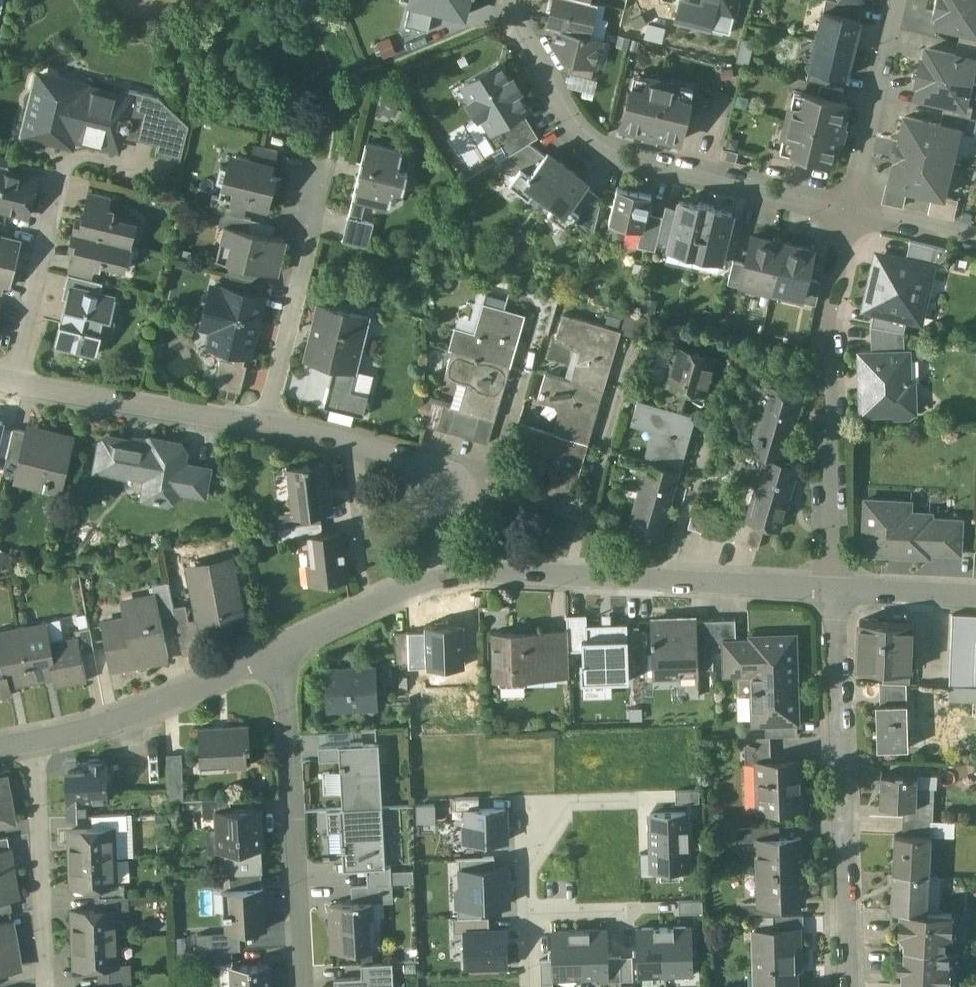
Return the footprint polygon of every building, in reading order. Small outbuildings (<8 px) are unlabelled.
[(465,16),(469,0),(406,0),(406,2),(411,3),(434,9),(465,16)] [(585,0),(553,0),(547,27),(559,29),(590,36),(598,2),(590,1),(585,0)] [(729,33),(734,16),(713,10),(714,7),(696,2),(686,0),(682,0),(677,20),(729,33)] [(696,2),(714,7),(713,10),(734,16),(738,0),(697,0),(696,2)] [(832,0),(826,0),(824,10),(859,19),(861,7),(837,1),(832,0)] [(936,1),(975,10),(975,0),(936,0),(936,1)] [(936,1),(933,13),(936,14),(934,25),(961,31),(975,34),(975,10),(936,1)] [(434,9),(411,3),(405,26),(428,32),(434,9)] [(859,19),(824,10),(817,39),(853,48),(860,19),(859,19)] [(590,36),(559,29),(555,43),(567,61),(571,62),(595,68),(602,38),(590,36)] [(961,31),(958,43),(975,47),(975,34),(961,31)] [(853,48),(817,39),(810,68),(837,75),(847,77),(853,48)] [(958,43),(955,54),(974,58),(975,59),(975,47),(958,43)] [(955,54),(928,48),(925,59),(923,59),(920,71),(968,82),(974,58),(955,54)] [(595,68),(571,62),(569,74),(571,74),(592,79),(595,68)] [(501,64),(466,86),(474,100),(471,103),(480,118),(483,116),(491,128),(492,130),(501,125),(523,112),(528,109),(518,92),(521,90),(514,79),(511,80),(501,64)] [(837,75),(810,68),(807,80),(821,83),(834,86),(837,75)] [(968,82),(920,71),(917,82),(920,83),(918,94),(946,101),(963,104),(968,82)] [(592,79),(571,74),(568,86),(594,93),(597,81),(592,79)] [(64,134),(79,137),(91,89),(39,76),(25,132),(62,142),(64,134)] [(681,84),(647,77),(646,80),(643,83),(633,80),(622,126),(645,132),(644,133),(658,137),(658,135),(681,140),(692,94),(682,92),(680,88),(681,84)] [(834,86),(821,83),(818,96),(841,101),(844,89),(834,86)] [(128,98),(104,92),(101,88),(94,86),(91,89),(79,137),(117,147),(122,129),(130,98),(128,98)] [(159,97),(130,90),(128,98),(130,98),(122,129),(160,138),(156,154),(181,160),(190,125),(159,97)] [(818,96),(802,92),(799,102),(795,104),(792,103),(784,136),(787,137),(790,141),(787,151),(833,162),(839,139),(841,139),(844,126),(842,126),(847,103),(841,101),(818,96)] [(963,104),(946,101),(943,112),(970,118),(973,107),(963,104)] [(503,145),(509,155),(530,142),(539,137),(523,112),(501,125),(508,137),(500,141),(503,145)] [(943,112),(940,124),(958,128),(975,132),(975,129),(975,120),(970,118),(943,112)] [(940,124),(905,116),(898,150),(950,162),(958,128),(940,124)] [(492,130),(491,128),(485,131),(496,149),(503,145),(500,141),(508,137),(501,125),(492,130)] [(509,155),(502,159),(518,172),(521,168),(529,173),(531,174),(546,155),(530,142),(509,155)] [(403,153),(366,144),(353,197),(390,206),(394,188),(404,191),(408,173),(399,170),(403,153)] [(278,151),(254,145),(251,158),(275,164),(278,151)] [(738,152),(723,148),(721,158),(736,162),(738,152)] [(950,162),(898,150),(890,184),(933,194),(943,196),(950,162)] [(557,159),(548,151),(546,155),(531,174),(529,173),(541,183),(534,192),(544,199),(569,167),(558,158),(557,159)] [(251,158),(236,154),(233,167),(221,165),(217,180),(223,182),(220,196),(219,197),(247,204),(269,209),(272,194),(277,196),(282,178),(272,176),(275,164),(251,158)] [(0,157),(0,169),(10,171),(13,161),(0,157)] [(569,167),(544,199),(553,207),(560,198),(572,207),(572,206),(571,206),(586,187),(589,183),(580,176),(569,167)] [(518,172),(509,182),(529,198),(534,192),(541,183),(529,173),(521,168),(518,172)] [(0,169),(0,209),(28,215),(37,178),(10,171),(0,169)] [(602,199),(586,187),(571,206),(572,206),(572,207),(580,213),(576,217),(594,231),(602,199)] [(652,195),(618,187),(609,222),(642,230),(643,230),(648,213),(652,195)] [(112,196),(88,190),(86,202),(109,208),(112,196)] [(943,196),(933,194),(928,214),(954,219),(958,200),(943,196)] [(247,204),(219,197),(220,196),(213,195),(209,208),(222,212),(244,217),(247,204)] [(572,207),(560,198),(553,207),(548,213),(568,228),(576,217),(580,213),(572,207)] [(699,205),(680,201),(678,209),(671,240),(669,247),(695,253),(707,204),(699,202),(699,205)] [(109,208),(86,202),(82,217),(85,217),(84,221),(75,219),(73,231),(132,245),(138,220),(114,214),(115,209),(109,208)] [(733,213),(714,209),(714,206),(707,204),(695,253),(721,260),(723,252),(731,221),(733,213)] [(678,209),(666,206),(664,217),(659,237),(671,240),(678,209)] [(244,217),(222,212),(219,224),(228,226),(228,224),(249,229),(252,219),(244,217)] [(664,217),(648,213),(643,230),(642,230),(638,246),(655,251),(659,237),(664,217)] [(375,223),(349,216),(343,241),(369,247),(375,223)] [(731,221),(723,252),(735,255),(742,224),(731,221)] [(249,229),(228,224),(228,226),(224,243),(231,245),(227,262),(253,268),(277,274),(286,238),(249,229)] [(132,245),(73,231),(70,241),(79,243),(78,247),(75,246),(71,261),(95,267),(101,268),(102,263),(127,269),(132,245)] [(783,242),(752,235),(745,263),(742,278),(741,281),(742,282),(772,289),(783,242)] [(0,236),(0,281),(5,283),(9,284),(20,241),(0,236)] [(948,249),(910,240),(906,260),(932,266),(946,258),(948,249)] [(814,250),(783,242),(772,289),(802,296),(803,297),(807,278),(814,250)] [(906,260),(888,256),(875,263),(865,308),(874,310),(907,318),(920,321),(925,299),(925,298),(928,296),(929,292),(927,289),(928,289),(927,288),(932,266),(906,260)] [(745,263),(733,260),(728,283),(740,286),(742,282),(741,281),(745,263)] [(95,267),(71,261),(68,274),(92,280),(95,267)] [(253,268),(231,263),(228,275),(250,280),(253,268)] [(92,280),(68,274),(62,298),(66,299),(69,286),(100,293),(103,282),(92,280)] [(512,282),(492,277),(484,302),(505,307),(512,282)] [(822,281),(807,278),(803,297),(802,296),(801,301),(816,305),(822,281)] [(265,298),(214,285),(204,327),(226,332),(222,347),(237,351),(246,353),(251,354),(265,298)] [(100,293),(69,286),(66,299),(56,343),(97,352),(102,331),(100,330),(103,316),(111,318),(116,297),(100,293)] [(505,307),(484,302),(476,332),(456,326),(449,349),(451,350),(511,367),(526,314),(505,307)] [(369,316),(319,304),(305,358),(335,366),(355,371),(369,316)] [(611,306),(607,321),(619,324),(623,309),(611,306)] [(907,318),(874,310),(871,326),(904,332),(907,318)] [(620,329),(563,313),(556,338),(579,352),(571,380),(603,389),(620,329)] [(904,332),(871,326),(872,353),(905,352),(904,332)] [(717,357),(677,346),(666,382),(689,388),(706,393),(717,357)] [(511,367),(451,350),(445,373),(471,380),(462,411),(468,413),(479,416),(480,416),(495,420),(511,367)] [(246,353),(237,351),(235,361),(244,363),(246,353)] [(872,353),(860,354),(862,413),(894,412),(894,413),(897,416),(909,416),(911,413),(911,412),(914,412),(913,382),(909,382),(908,352),(905,352),(872,353)] [(235,361),(221,358),(215,384),(241,391),(247,364),(244,363),(235,361)] [(355,371),(335,366),(330,385),(350,391),(355,371)] [(571,380),(546,373),(540,395),(565,402),(566,406),(558,435),(588,443),(603,389),(571,380)] [(802,395),(745,378),(738,401),(765,409),(753,450),(783,459),(802,395)] [(689,388),(666,382),(659,405),(682,411),(689,388)] [(350,391),(330,385),(324,407),(363,416),(369,395),(350,391)] [(659,405),(638,399),(633,418),(657,425),(647,460),(680,469),(696,415),(682,411),(659,405)] [(445,406),(433,403),(427,424),(439,428),(445,406)] [(457,409),(445,406),(439,428),(439,429),(450,432),(457,409)] [(462,411),(457,409),(450,432),(462,435),(468,413),(462,411)] [(468,413),(462,435),(473,438),(480,416),(479,416),(468,413)] [(495,420),(480,416),(473,438),(488,443),(495,420)] [(1,426),(0,432),(0,456),(7,458),(14,429),(1,426)] [(558,435),(529,427),(523,449),(551,457),(539,500),(570,508),(588,443),(558,435)] [(30,432),(15,428),(14,429),(7,458),(3,474),(17,478),(22,455),(24,456),(30,432)] [(73,439),(31,428),(30,432),(24,456),(22,455),(17,478),(44,484),(44,487),(47,488),(48,482),(62,485),(73,439)] [(145,443),(110,436),(101,442),(96,468),(120,473),(122,465),(154,471),(152,485),(148,484),(145,498),(166,501),(177,494),(178,490),(177,490),(181,470),(182,470),(187,467),(187,464),(185,459),(184,459),(186,451),(181,443),(153,438),(145,443)] [(753,450),(741,447),(734,470),(762,478),(749,520),(753,521),(766,525),(779,529),(798,464),(753,450)] [(647,460),(623,453),(616,476),(645,484),(633,526),(662,534),(680,469),(647,460)] [(326,462),(288,466),(289,468),(290,468),(294,499),(290,500),(292,511),(292,512),(319,508),(331,507),(326,462)] [(211,469),(187,464),(187,467),(182,470),(181,470),(177,490),(178,490),(206,495),(211,469)] [(911,501),(866,499),(863,553),(889,554),(889,550),(904,551),(904,555),(930,556),(930,550),(932,518),(932,513),(910,511),(911,501)] [(707,508),(695,505),(689,527),(700,531),(707,508)] [(319,508),(292,512),(292,511),(276,513),(278,527),(296,525),(321,522),(319,508)] [(719,511),(707,508),(700,531),(712,534),(719,511)] [(730,514),(719,511),(712,534),(723,537),(730,514)] [(741,517),(730,514),(723,537),(735,540),(741,517)] [(741,517),(735,540),(747,543),(753,521),(749,520),(741,517)] [(962,519),(932,518),(930,550),(960,552),(962,519)] [(766,525),(753,521),(747,543),(759,547),(766,525)] [(321,522),(296,525),(298,539),(310,537),(310,536),(322,534),(321,522)] [(322,534),(310,536),(310,537),(312,563),(309,564),(311,584),(331,582),(331,584),(336,583),(336,581),(347,580),(342,532),(322,534)] [(232,562),(192,569),(201,619),(241,612),(232,562)] [(169,582),(153,585),(155,596),(158,595),(162,616),(175,614),(174,609),(169,582)] [(155,596),(129,601),(132,618),(102,623),(111,670),(169,659),(162,616),(158,595),(155,596)] [(187,607),(174,609),(175,614),(177,627),(190,625),(190,621),(187,607)] [(568,652),(583,651),(582,639),(586,639),(586,625),(586,613),(567,613),(568,630),(568,652)] [(696,619),(650,620),(652,678),(680,677),(679,669),(698,669),(696,620),(696,619)] [(735,619),(712,620),(713,653),(724,652),(724,641),(736,641),(735,619)] [(975,620),(953,619),(950,685),(974,686),(975,620)] [(77,636),(53,640),(49,620),(22,625),(33,683),(54,679),(56,687),(88,681),(82,653),(79,635),(77,636)] [(712,620),(696,620),(698,669),(713,668),(713,653),(712,620)] [(913,623),(861,620),(859,668),(884,670),(910,670),(913,623)] [(190,625),(177,627),(182,652),(206,647),(202,623),(190,625)] [(629,682),(628,624),(586,625),(586,639),(582,639),(583,651),(583,661),(581,661),(582,683),(610,683),(629,682)] [(0,629),(0,649),(0,650),(0,697),(13,695),(11,688),(33,683),(22,625),(0,629)] [(427,631),(428,669),(466,668),(465,625),(427,626),(427,631)] [(91,627),(76,630),(77,636),(79,635),(82,653),(95,650),(91,627)] [(557,630),(493,633),(494,680),(559,677),(558,657),(557,630)] [(568,630),(557,630),(558,657),(569,657),(568,652),(568,630)] [(409,669),(428,669),(427,631),(408,631),(409,669)] [(408,633),(396,633),(397,663),(409,662),(408,633)] [(795,635),(751,636),(751,640),(736,641),(724,641),(724,652),(725,673),(752,672),(753,723),(766,723),(796,721),(795,635)] [(569,677),(569,657),(558,657),(559,677),(569,677)] [(375,666),(326,669),(328,709),(378,706),(375,666)] [(910,670),(884,670),(883,681),(906,683),(910,683),(910,670)] [(883,681),(881,681),(880,693),(905,692),(906,683),(883,681)] [(610,683),(582,683),(582,696),(610,696),(610,683)] [(905,692),(880,693),(879,704),(875,705),(875,747),(905,748),(905,692)] [(796,721),(766,723),(766,736),(770,736),(797,736),(796,721)] [(248,724),(198,728),(200,763),(229,761),(229,766),(247,765),(246,748),(251,748),(251,744),(249,744),(248,724)] [(766,736),(744,737),(745,764),(757,763),(757,762),(771,761),(770,736),(766,736)] [(378,745),(342,747),(342,759),(345,808),(382,806),(378,745)] [(342,747),(319,748),(320,761),(342,759),(342,747)] [(181,756),(167,757),(168,772),(182,772),(181,756)] [(91,759),(88,762),(79,762),(74,767),(67,768),(69,816),(88,815),(87,799),(108,799),(107,763),(107,762),(103,759),(91,759)] [(771,761),(757,762),(757,763),(758,809),(800,808),(799,761),(771,761)] [(182,772),(168,772),(169,801),(183,800),(182,772)] [(915,775),(880,773),(878,806),(903,807),(915,807),(915,806),(915,785),(915,775)] [(0,777),(0,825),(15,822),(7,776),(0,777)] [(934,786),(915,785),(915,806),(933,806),(934,786)] [(701,792),(677,792),(677,803),(701,803),(701,792)] [(229,797),(201,799),(202,814),(217,813),(217,810),(230,809),(229,797)] [(183,800),(169,801),(170,820),(175,815),(202,814),(201,799),(183,800)] [(479,810),(479,799),(456,800),(456,811),(464,810),(479,810)] [(413,802),(414,820),(431,820),(431,802),(413,802)] [(382,806),(345,808),(327,809),(328,832),(342,831),(344,870),(367,869),(385,868),(385,866),(382,806)] [(933,806),(915,806),(915,807),(903,807),(903,818),(932,820),(933,806)] [(230,809),(217,810),(217,813),(218,834),(219,834),(220,851),(260,849),(259,829),(258,829),(257,809),(258,809),(258,808),(230,809)] [(507,841),(506,809),(479,810),(464,810),(465,842),(507,841)] [(688,813),(668,814),(670,869),(689,869),(688,813)] [(668,814),(651,814),(652,853),(653,870),(670,869),(668,814)] [(932,820),(903,818),(902,835),(929,837),(930,832),(932,832),(932,820)] [(780,826),(739,827),(740,841),(759,840),(759,839),(780,838),(780,826)] [(113,829),(70,830),(71,858),(114,856),(113,829)] [(902,835),(893,835),(892,872),(928,874),(929,837),(902,835)] [(10,850),(7,837),(0,838),(0,852),(10,850)] [(780,838),(759,839),(759,840),(760,871),(805,870),(805,851),(803,851),(802,837),(780,838)] [(260,849),(220,851),(221,874),(229,874),(260,872),(261,872),(260,849)] [(18,896),(10,850),(0,852),(0,899),(18,896)] [(653,870),(652,853),(641,853),(641,877),(653,877),(653,870)] [(114,856),(71,858),(72,886),(97,885),(116,884),(114,856)] [(460,870),(462,870),(496,869),(496,857),(460,858),(460,870)] [(385,868),(367,869),(368,885),(382,884),(392,883),(391,865),(385,866),(385,868)] [(496,869),(462,870),(463,889),(465,889),(466,906),(482,906),(509,905),(508,869),(496,869)] [(805,870),(760,871),(760,901),(761,903),(782,902),(804,901),(804,887),(806,887),(805,870)] [(260,872),(229,874),(229,889),(261,887),(260,872)] [(928,874),(892,872),(890,910),(899,910),(927,912),(928,874)] [(116,884),(97,885),(98,897),(125,896),(125,884),(116,884)] [(368,885),(351,886),(352,902),(372,901),(372,902),(383,901),(382,884),(368,885)] [(229,889),(223,890),(224,916),(226,916),(227,931),(265,929),(263,887),(229,889)] [(125,896),(98,897),(98,909),(117,908),(117,909),(126,909),(125,896)] [(352,902),(330,903),(332,951),(375,948),(372,902),(372,901),(352,902)] [(782,902),(761,903),(760,901),(741,902),(741,917),(771,916),(782,916),(782,902)] [(704,902),(680,902),(680,913),(704,913),(704,902)] [(482,918),(482,906),(466,906),(458,906),(459,918),(482,918)] [(98,909),(73,910),(74,938),(118,936),(117,909),(117,908),(98,909)] [(927,912),(899,910),(898,933),(904,940),(903,947),(949,949),(955,950),(955,937),(954,934),(951,934),(952,913),(927,912)] [(782,916),(771,916),(771,929),(799,928),(800,937),(805,937),(804,915),(782,916)] [(466,933),(489,932),(488,918),(482,918),(459,918),(454,919),(454,933),(466,933)] [(0,924),(0,967),(20,963),(12,922),(0,924)] [(693,927),(665,928),(666,977),(694,976),(693,927)] [(665,928),(636,928),(637,977),(666,977),(665,928)] [(754,930),(756,986),(796,986),(795,951),(800,951),(800,937),(799,928),(771,929),(754,930)] [(608,930),(579,931),(581,979),(609,978),(609,958),(608,930)] [(466,933),(467,969),(508,968),(507,931),(489,932),(466,933)] [(579,931),(552,932),(553,960),(553,980),(581,979),(579,931)] [(118,936),(74,938),(75,966),(100,965),(120,965),(119,963),(118,936)] [(949,949),(903,947),(903,955),(896,955),(896,970),(901,970),(900,983),(905,983),(938,985),(944,985),(947,986),(949,949)] [(232,950),(207,951),(208,963),(233,962),(232,950)] [(609,958),(609,978),(609,986),(622,986),(621,982),(621,958),(609,958)] [(634,958),(621,958),(621,982),(634,981),(634,958)] [(553,960),(541,960),(541,986),(553,986),(553,960)] [(391,961),(361,963),(362,978),(392,976),(391,961)] [(120,965),(100,965),(101,977),(129,976),(129,963),(119,963),(120,965)] [(232,966),(233,986),(269,986),(267,964),(232,966)] [(101,977),(101,986),(130,986),(129,976),(101,977)] [(335,979),(335,986),(393,986),(392,976),(362,978),(335,979)]
